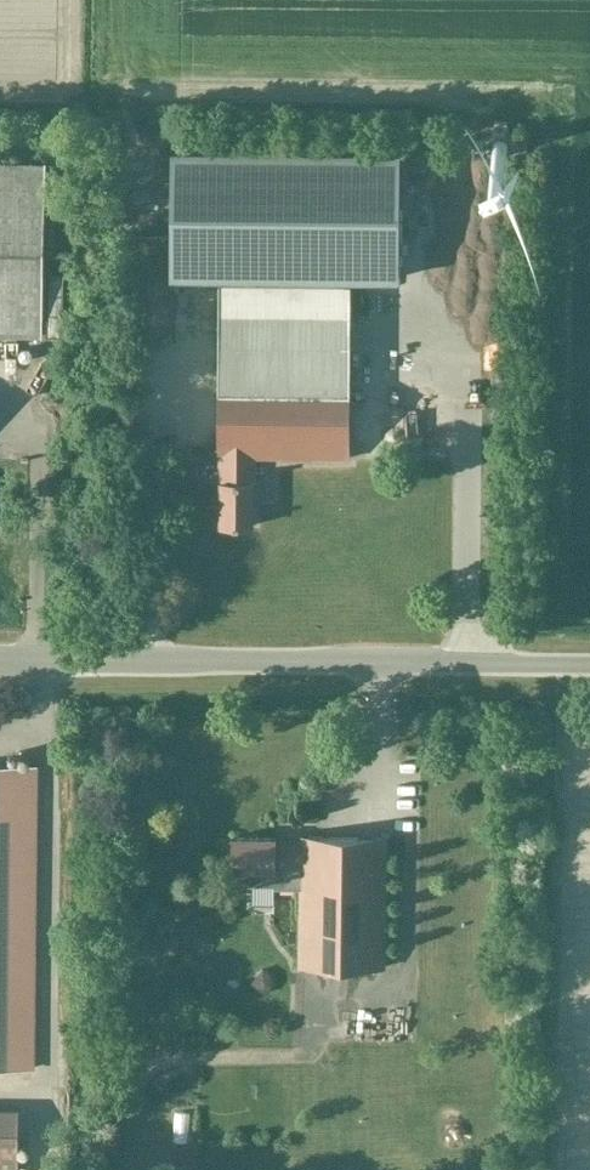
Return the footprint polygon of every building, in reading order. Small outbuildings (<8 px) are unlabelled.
[(498,154),(501,155),(504,154),(507,153),(508,150),(509,147),(508,144),(506,142),(504,140),(501,139),(498,140),(496,142),(494,144),(493,147),(494,150),(496,153),(498,154)] [(399,146),(171,144),(170,229),(175,229),(174,271),(259,272),(259,282),(308,283),(308,272),(398,273),(399,146)] [(534,185),(534,165),(518,164),(518,185),(534,185)] [(41,338),(42,166),(0,165),(0,337),(41,338)] [(459,220),(435,221),(435,235),(425,235),(426,261),(462,259),(461,231),(460,231),(459,220)] [(171,344),(172,236),(118,236),(117,266),(126,266),(125,344),(171,344)] [(348,460),(349,374),(349,283),(308,283),(259,282),(219,282),(218,459),(225,459),(225,483),(219,483),(219,528),(251,528),(251,484),(247,484),(247,459),(348,460)] [(114,449),(114,437),(107,437),(106,449),(114,449)] [(0,768),(0,1068),(31,1069),(32,962),(35,768),(0,768)] [(298,967),(384,969),(386,840),(300,838),(300,845),(276,845),(276,840),(231,839),(231,871),(250,871),(249,887),(252,887),(251,906),(275,906),(275,890),(299,891),(298,967)] [(0,1108),(0,1169),(18,1169),(19,1108),(0,1108)]
